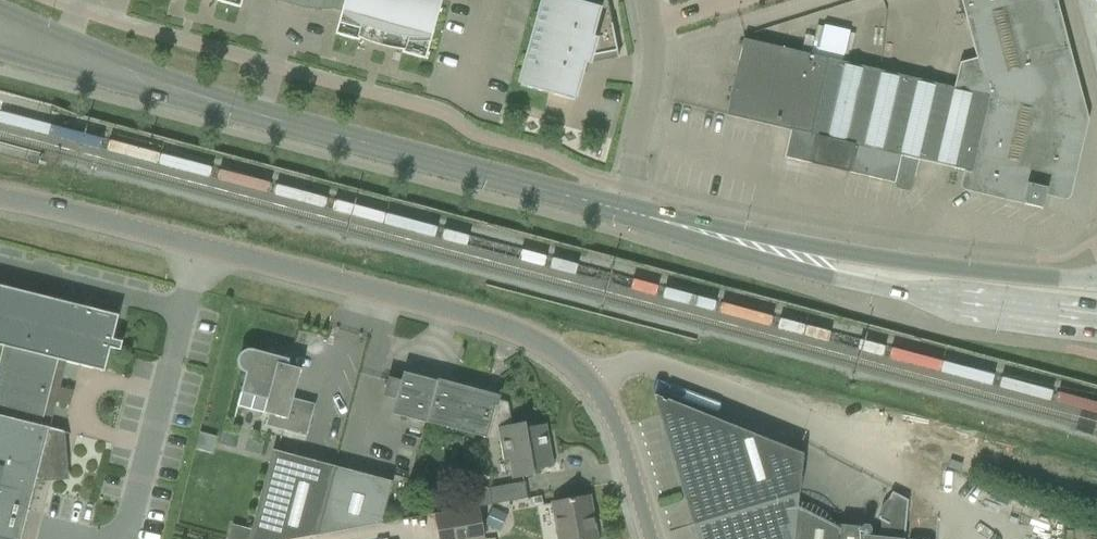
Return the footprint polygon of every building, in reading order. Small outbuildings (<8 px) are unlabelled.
[(217,2),(241,8),(243,0),(217,0),(217,2)] [(293,3),(303,5),(324,7),(335,7),(343,9),(335,35),(359,41),(360,37),(371,39),(381,41),(392,44),(403,49),(402,53),(426,60),(442,0),(286,0),(293,3)] [(567,99),(576,94),(585,62),(589,63),(591,56),(616,52),(617,58),(618,58),(607,0),(544,0),(520,86),(567,99)] [(1042,209),(1047,190),(1065,194),(1082,120),(1051,0),(961,0),(976,58),(960,63),(954,88),(937,84),(828,59),(744,39),(726,115),(791,130),(784,158),(913,187),(919,161),(969,172),(965,191),(1042,209)] [(40,467),(59,466),(56,431),(70,435),(71,433),(48,428),(55,401),(68,404),(71,391),(58,388),(65,362),(105,372),(110,349),(120,351),(123,342),(113,339),(119,316),(48,298),(35,294),(0,286),(0,346),(4,347),(0,362),(0,538),(21,538),(40,467)] [(289,360),(277,357),(252,351),(250,351),(248,351),(246,351),(244,353),(242,354),(240,356),(240,357),(239,358),(239,360),(239,361),(239,362),(239,363),(240,366),(241,368),(242,370),(244,371),(245,372),(248,373),(242,393),(268,400),(264,413),(269,414),(266,426),(307,437),(316,405),(294,399),(302,369),(287,365),(289,360)] [(426,422),(501,442),(499,427),(512,425),(508,403),(496,400),(497,398),(494,398),(495,396),(485,393),(485,395),(437,382),(437,381),(403,372),(400,384),(390,382),(387,394),(388,395),(395,397),(397,397),(392,414),(426,423),(426,422)] [(388,395),(385,403),(393,406),(395,397),(388,395)] [(662,399),(655,396),(693,524),(798,493),(802,455),(667,401),(667,402),(662,400),(662,399)] [(509,459),(513,478),(534,475),(533,470),(553,467),(546,425),(526,428),(525,423),(512,425),(499,427),(501,442),(504,460),(509,459)] [(317,535),(335,467),(272,450),(248,538),(295,538),(317,535)] [(948,468),(973,474),(976,465),(950,458),(948,468)] [(335,467),(317,535),(381,524),(382,520),(392,482),(335,467)] [(525,482),(487,489),(490,505),(493,504),(503,503),(528,498),(525,482)] [(908,500),(892,492),(878,519),(887,524),(881,537),(859,535),(860,529),(842,527),(841,538),(905,538),(908,500)] [(798,493),(693,524),(698,538),(794,538),(798,493)] [(559,538),(597,538),(589,497),(552,503),(559,538)] [(440,538),(484,538),(481,525),(478,507),(470,508),(435,514),(440,538)] [(491,508),(483,526),(495,531),(495,530),(503,513),(491,508)]
